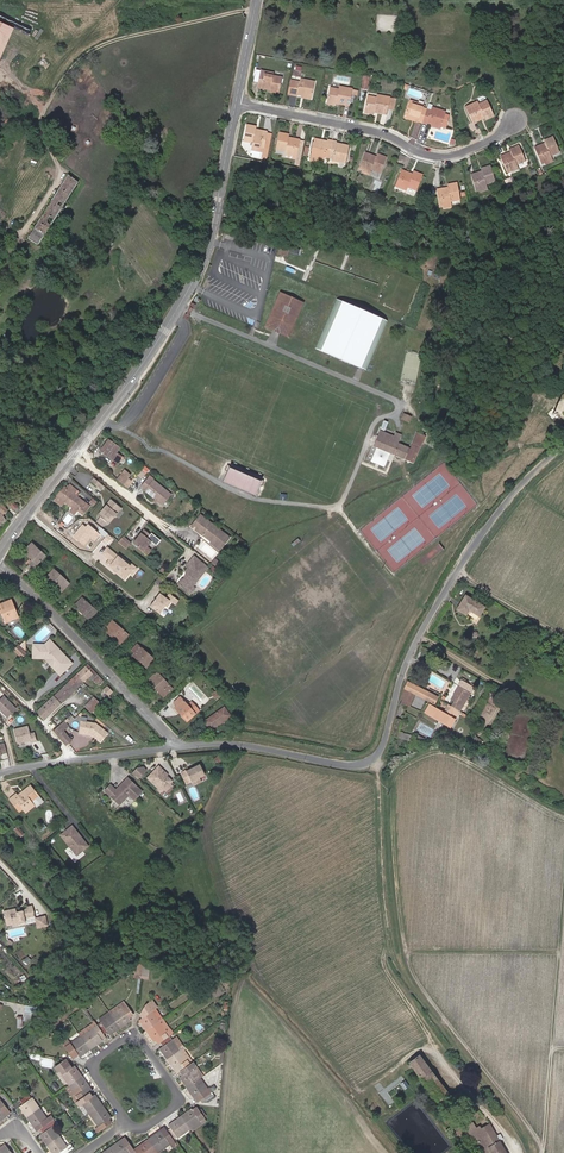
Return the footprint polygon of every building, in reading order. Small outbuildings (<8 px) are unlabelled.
[(14,26),(0,21),(0,64),(14,26)] [(270,89),(279,91),(282,77),(273,76),(274,73),(261,71),(257,87),(267,89),(267,86),(271,87),(270,89)] [(302,95),(312,97),(315,82),(300,79),(300,82),(296,81),(293,94),(297,95),(298,94),(298,92),(302,93),(302,95)] [(327,101),(336,103),(336,101),(340,102),(339,103),(350,105),(352,94),(357,95),(358,91),(353,90),(353,89),(339,86),(339,89),(330,87),(327,101)] [(365,110),(374,111),(375,109),(378,110),(378,112),(387,114),(390,97),(377,95),(377,97),(367,96),(365,110)] [(405,115),(415,118),(415,116),(420,117),(419,120),(418,121),(423,123),(427,109),(423,108),(424,105),(410,100),(405,115)] [(485,117),(493,112),(487,100),(479,104),(478,101),(465,107),(473,122),(481,118),(480,116),(484,115),(485,117)] [(427,109),(423,123),(427,124),(427,122),(428,121),(432,122),(431,123),(441,126),(446,111),(431,107),(430,110),(427,109)] [(259,132),(255,131),(256,129),(256,127),(247,125),(244,140),(253,142),(252,146),(261,148),(264,148),(264,147),(266,139),(267,131),(259,130),(259,132)] [(292,138),(291,140),(288,140),(288,137),(289,134),(280,133),(277,149),(286,151),(285,154),(293,155),(297,156),(298,148),(300,140),(292,138)] [(547,145),(544,147),(543,144),(535,148),(541,163),(545,161),(552,158),(551,155),(560,151),(553,136),(544,140),(546,143),(547,145)] [(323,143),(324,141),(314,139),(314,142),(312,151),(311,156),(324,159),(324,157),(329,157),(332,140),(328,139),(328,142),(327,144),(323,143)] [(332,140),(329,157),(333,158),(332,161),(346,163),(350,146),(341,144),(341,146),(336,145),(336,143),(337,141),(332,140)] [(512,154),(508,156),(507,153),(500,156),(507,172),(511,171),(518,168),(517,164),(525,161),(519,145),(510,149),(511,152),(512,154)] [(376,159),(372,157),(373,155),(365,152),(359,168),(363,170),(362,172),(370,175),(372,169),(381,173),(387,157),(378,154),(377,157),(376,159)] [(483,173),(479,174),(478,172),(471,174),(476,191),(479,190),(488,187),(487,184),(496,182),(491,165),(481,168),(482,171),(483,173)] [(412,177),(408,175),(409,173),(402,170),(395,185),(399,187),(407,190),(408,187),(416,190),(423,175),(414,172),(413,174),(412,177)] [(64,204),(77,184),(77,183),(68,175),(28,237),(29,239),(31,240),(32,241),(33,242),(35,243),(36,244),(37,243),(39,243),(59,211),(61,208),(62,207),(64,204)] [(449,190),(444,191),(444,188),(437,189),(439,206),(442,206),(451,204),(451,201),(460,200),(457,183),(448,184),(448,188),(449,190)] [(303,304),(281,293),(266,327),(288,337),(303,304)] [(388,323),(337,300),(315,349),(366,372),(388,323)] [(394,436),(380,430),(374,446),(413,462),(425,436),(417,433),(410,448),(398,443),(401,435),(395,432),(394,436)] [(120,448),(108,440),(101,451),(118,463),(123,456),(117,452),(120,448)] [(128,475),(118,466),(113,473),(123,481),(128,475)] [(242,478),(243,474),(229,467),(223,481),(255,495),(261,481),(246,475),(244,479),(242,478)] [(99,488),(102,484),(94,478),(91,481),(99,488)] [(147,479),(141,487),(145,490),(144,491),(155,500),(158,502),(163,506),(171,495),(153,481),(152,482),(147,479)] [(62,490),(57,496),(64,501),(73,508),(78,511),(83,515),(89,507),(75,496),(78,492),(70,485),(67,489),(64,487),(62,490)] [(54,500),(61,505),(64,501),(57,496),(54,500)] [(111,500),(98,516),(100,517),(97,521),(103,526),(106,522),(108,524),(121,508),(111,500)] [(199,515),(190,527),(199,534),(200,534),(210,542),(216,535),(218,537),(216,540),(223,545),(228,538),(199,515)] [(91,522),(87,527),(93,532),(97,527),(91,522)] [(99,537),(103,531),(99,527),(94,533),(99,537)] [(132,543),(142,551),(151,541),(147,538),(150,535),(144,530),(132,543)] [(102,542),(106,545),(111,538),(107,535),(102,542)] [(210,542),(209,543),(218,551),(223,545),(216,540),(218,537),(216,535),(210,542)] [(83,544),(74,537),(70,542),(79,549),(83,544)] [(121,537),(117,542),(126,549),(130,544),(121,537)] [(45,557),(31,544),(24,551),(32,560),(29,563),(34,567),(45,557)] [(107,548),(102,554),(109,560),(107,563),(115,569),(118,571),(117,571),(125,578),(128,574),(130,576),(136,568),(130,564),(129,566),(122,560),(123,558),(122,557),(120,559),(107,548)] [(181,582),(189,589),(191,586),(192,586),(208,567),(193,556),(187,564),(189,565),(187,568),(185,571),(186,572),(188,574),(187,576),(185,577),(182,580),(181,582)] [(129,566),(130,564),(123,558),(122,560),(129,566)] [(115,569),(107,563),(106,564),(124,579),(125,578),(117,571),(118,571),(115,569)] [(46,578),(57,589),(65,580),(54,569),(46,578)] [(69,584),(65,580),(57,589),(61,592),(69,584)] [(187,591),(189,589),(181,582),(179,584),(187,591)] [(160,593),(150,606),(160,614),(165,606),(167,607),(171,602),(175,605),(179,600),(169,593),(166,598),(160,593)] [(479,616),(484,607),(466,596),(457,610),(466,615),(469,610),(479,616)] [(82,598),(76,604),(79,607),(78,609),(91,621),(98,613),(82,598)] [(1,613),(5,623),(15,619),(11,608),(13,607),(11,600),(0,605),(0,613),(1,613)] [(111,620),(104,629),(120,643),(127,635),(111,620)] [(524,621),(516,633),(523,637),(530,625),(524,621)] [(53,668),(57,671),(69,660),(61,652),(60,653),(56,649),(57,648),(50,641),(45,645),(33,645),(33,656),(46,657),(55,666),(53,668)] [(153,660),(136,645),(131,650),(134,653),(132,655),(146,668),(153,660)] [(18,646),(14,651),(21,658),(25,653),(18,646)] [(45,660),(53,668),(55,666),(46,657),(33,656),(33,659),(45,660)] [(72,664),(69,660),(57,671),(60,675),(72,664)] [(69,682),(75,689),(88,678),(92,673),(95,677),(92,680),(97,684),(98,683),(99,684),(102,681),(87,664),(69,682)] [(157,673),(149,680),(163,696),(172,689),(157,673)] [(434,704),(438,697),(408,681),(404,688),(400,703),(410,706),(413,694),(416,695),(412,705),(421,709),(425,699),(434,704)] [(451,707),(460,712),(473,688),(461,681),(453,696),(454,696),(452,699),(454,701),(451,707)] [(61,703),(75,689),(69,682),(54,697),(61,703)] [(0,700),(0,709),(8,718),(16,710),(4,696),(0,700)] [(44,720),(61,703),(54,697),(37,713),(44,720)] [(100,704),(93,698),(85,706),(92,712),(100,704)] [(187,706),(180,698),(174,703),(177,706),(175,708),(187,721),(195,714),(199,711),(191,702),(187,706)] [(460,712),(451,707),(447,714),(430,704),(425,713),(450,728),(460,712)] [(224,708),(205,722),(211,730),(230,717),(224,708)] [(397,719),(392,736),(411,741),(413,735),(399,731),(402,721),(397,719)] [(64,721),(59,725),(63,731),(68,727),(64,721)] [(79,732),(88,734),(89,733),(92,734),(91,735),(100,742),(107,734),(96,725),(81,722),(79,732)] [(59,725),(52,731),(57,736),(65,746),(67,744),(72,740),(63,731),(59,725)] [(28,726),(14,730),(17,743),(31,740),(32,743),(36,741),(34,733),(30,734),(28,726)] [(470,744),(478,749),(482,741),(474,736),(470,744)] [(130,772),(136,778),(144,770),(140,766),(135,767),(130,772)] [(185,770),(180,773),(186,784),(191,782),(193,786),(200,783),(198,779),(204,776),(200,766),(186,772),(185,770)] [(166,774),(159,767),(148,778),(159,789),(158,790),(162,794),(165,791),(166,792),(172,786),(170,783),(172,782),(167,777),(165,775),(166,774)] [(103,789),(113,799),(116,796),(121,800),(127,794),(132,799),(140,791),(126,777),(121,782),(123,783),(120,785),(119,784),(114,789),(108,783),(103,789)] [(16,794),(12,797),(22,809),(25,813),(34,806),(31,802),(38,796),(30,785),(17,795),(16,794)] [(44,802),(38,796),(31,802),(34,806),(36,808),(44,802)] [(12,797),(8,800),(16,809),(19,813),(22,809),(12,797)] [(72,826),(61,835),(76,855),(88,847),(72,826)] [(18,827),(14,830),(21,837),(24,834),(18,827)] [(21,910),(20,911),(15,912),(14,911),(14,909),(2,911),(4,921),(9,920),(10,924),(10,926),(10,927),(17,926),(17,924),(23,923),(22,920),(33,918),(31,906),(25,907),(26,909),(21,910)] [(43,918),(33,919),(35,930),(45,928),(43,918)] [(123,1001),(109,1012),(120,1028),(130,1021),(129,1019),(133,1015),(123,1001)] [(152,1001),(144,1006),(143,1012),(145,1015),(138,1020),(146,1031),(162,1019),(155,1008),(157,1007),(152,1001)] [(90,1002),(84,1006),(87,1011),(93,1007),(90,1002)] [(39,1007),(33,1006),(25,1004),(23,1017),(28,1018),(29,1011),(38,1013),(39,1007)] [(410,1008),(406,1011),(410,1017),(414,1014),(410,1008)] [(100,1022),(97,1025),(103,1035),(107,1032),(110,1036),(115,1032),(120,1028),(109,1012),(98,1019),(100,1022)] [(168,1037),(173,1033),(162,1019),(146,1031),(154,1041),(155,1040),(158,1044),(159,1043),(168,1037)] [(95,1023),(93,1021),(77,1032),(79,1036),(92,1027),(90,1026),(95,1023)] [(97,1025),(95,1023),(90,1026),(92,1027),(79,1036),(90,1050),(102,1041),(101,1040),(99,1038),(103,1035),(97,1025)] [(79,1058),(90,1050),(79,1036),(70,1043),(67,1039),(62,1042),(73,1057),(76,1054),(79,1058)] [(162,1046),(159,1049),(167,1059),(180,1050),(183,1048),(184,1047),(177,1036),(171,1040),(168,1037),(159,1043),(162,1046)] [(183,1048),(180,1050),(189,1064),(193,1062),(183,1048)] [(180,1050),(167,1059),(174,1070),(176,1069),(178,1072),(189,1064),(180,1050)] [(419,1056),(410,1063),(438,1102),(448,1095),(419,1056)] [(66,1060),(65,1060),(53,1069),(57,1074),(59,1072),(58,1071),(68,1063),(66,1060)] [(193,1062),(189,1064),(200,1079),(203,1076),(193,1062)] [(61,1075),(69,1085),(81,1076),(74,1066),(72,1067),(69,1063),(68,1063),(58,1071),(59,1072),(61,1071),(63,1074),(61,1075)] [(181,1076),(179,1077),(187,1088),(200,1079),(189,1064),(178,1072),(181,1076)] [(77,1101),(88,1093),(86,1089),(89,1087),(81,1076),(69,1085),(65,1088),(75,1102),(77,1101)] [(200,1079),(187,1088),(194,1098),(195,1099),(197,1103),(200,1100),(203,1103),(214,1095),(209,1088),(207,1089),(200,1079)] [(88,1093),(77,1101),(80,1105),(82,1104),(89,1114),(102,1105),(94,1095),(92,1097),(89,1093),(88,1093)] [(26,1118),(39,1108),(32,1098),(31,1098),(28,1095),(19,1101),(22,1105),(19,1107),(20,1108),(26,1118)] [(102,1105),(89,1114),(98,1127),(95,1129),(97,1133),(110,1123),(108,1120),(111,1118),(102,1105)] [(37,1125),(40,1129),(53,1120),(54,1119),(51,1115),(46,1118),(39,1108),(26,1118),(34,1128),(37,1125)] [(192,1109),(192,1108),(191,1109),(181,1116),(190,1129),(205,1118),(204,1117),(206,1116),(201,1109),(199,1110),(198,1109),(194,1112),(192,1109)] [(453,1111),(445,1115),(449,1122),(456,1118),(453,1111)] [(190,1129),(181,1116),(168,1125),(170,1128),(167,1131),(173,1139),(176,1137),(177,1138),(190,1129)] [(190,1129),(191,1131),(206,1121),(205,1118),(190,1129)] [(39,1135),(47,1146),(60,1137),(52,1126),(56,1123),(53,1120),(40,1129),(42,1133),(39,1135)] [(465,1127),(481,1152),(506,1152),(489,1124),(477,1131),(472,1123),(465,1127)] [(161,1130),(148,1140),(157,1152),(170,1143),(173,1148),(177,1145),(173,1139),(167,1131),(163,1133),(161,1130)] [(52,1152),(67,1152),(72,1149),(69,1145),(67,1147),(60,1137),(47,1146),(52,1152)] [(121,1140),(116,1143),(108,1149),(111,1152),(136,1152),(134,1150),(127,1140),(123,1142),(121,1140)] [(136,1152),(158,1152),(157,1152),(148,1140),(147,1141),(141,1145),(138,1147),(140,1150),(136,1152)] [(5,1145),(0,1149),(0,1152),(11,1152),(5,1145)]
